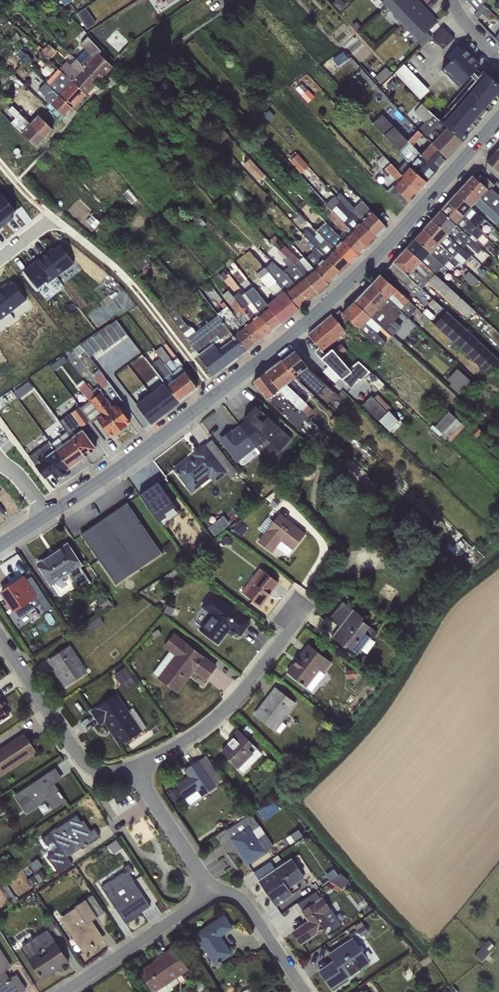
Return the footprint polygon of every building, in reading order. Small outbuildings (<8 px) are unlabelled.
[(332,4),(340,12),(346,6),(341,0),(337,0),(332,4)] [(385,6),(402,25),(421,7),(415,0),(412,3),(409,0),(391,0),(385,6)] [(467,1),(477,12),(482,5),(488,0),(467,0),(467,1)] [(477,12),(473,16),(477,19),(481,14),(486,9),(482,5),(477,12)] [(85,7),(76,13),(86,29),(96,23),(85,7)] [(421,7),(402,25),(418,41),(427,32),(436,23),(421,7)] [(443,27),(431,38),(442,49),(454,39),(443,27)] [(427,32),(418,41),(416,42),(421,47),(432,38),(427,32)] [(81,64),(98,81),(112,67),(99,54),(101,51),(87,38),(80,45),(84,49),(90,54),(81,64)] [(38,46),(36,48),(48,60),(56,51),(48,44),(43,49),(38,46)] [(450,60),(461,50),(457,46),(446,56),(450,60)] [(20,49),(15,54),(28,66),(33,61),(20,49)] [(84,49),(75,59),(81,64),(90,54),(84,49)] [(461,50),(450,60),(441,69),(458,87),(470,76),(476,70),(479,67),(475,62),(476,61),(463,49),(461,50)] [(343,52),(333,59),(337,66),(347,59),(343,52)] [(70,65),(75,59),(72,55),(66,62),(70,65)] [(66,62),(58,70),(86,95),(98,81),(81,64),(75,59),(70,65),(66,62)] [(404,64),(395,73),(420,100),(430,91),(404,64)] [(385,67),(375,77),(381,84),(392,73),(388,70),(385,67)] [(58,70),(45,83),(72,108),(86,95),(58,70)] [(464,93),(440,121),(462,141),(477,124),(496,102),(498,99),(498,87),(498,86),(483,72),(481,74),(464,93)] [(393,80),(386,87),(389,90),(390,89),(391,91),(398,86),(393,80)] [(72,108),(45,83),(38,90),(44,95),(46,98),(45,99),(47,101),(43,105),(60,121),(72,108)] [(301,95),(307,90),(301,84),(295,89),(301,95)] [(307,90),(301,95),(308,102),(313,97),(307,90)] [(16,102),(12,106),(44,139),(53,130),(26,104),(23,108),(19,104),(16,102)] [(431,144),(447,159),(462,141),(440,121),(422,104),(414,112),(424,123),(417,131),(422,136),(431,144)] [(44,139),(12,106),(8,111),(15,118),(11,123),(36,148),(44,139)] [(413,146),(408,141),(382,114),(372,123),(383,135),(406,159),(404,162),(426,182),(437,169),(421,154),(413,146)] [(222,128),(213,136),(220,143),(229,135),(222,128)] [(417,131),(408,141),(413,146),(422,136),(417,131)] [(406,159),(383,135),(377,141),(397,162),(397,163),(400,166),(397,170),(417,192),(426,182),(404,162),(406,159)] [(431,144),(421,154),(437,169),(447,159),(431,144)] [(486,162),(498,173),(498,153),(496,151),(486,162)] [(293,153),(289,157),(291,160),(289,161),(301,174),(308,167),(297,154),(295,155),(293,153)] [(384,156),(376,163),(383,170),(390,163),(384,156)] [(249,159),(243,164),(258,181),(265,175),(249,159)] [(390,163),(385,169),(390,175),(396,182),(387,192),(402,209),(417,192),(397,170),(390,163)] [(482,174),(477,180),(489,190),(491,188),(492,189),(495,185),(482,174)] [(477,180),(472,176),(464,185),(494,211),(498,206),(498,195),(492,189),(491,188),(489,190),(477,180)] [(456,193),(476,212),(480,208),(495,222),(498,218),(498,216),(494,211),(464,185),(456,193)] [(3,221),(6,224),(13,218),(10,215),(15,211),(0,192),(0,217),(3,221)] [(340,193),(336,197),(344,206),(376,238),(386,227),(361,200),(354,208),(340,193)] [(456,193),(448,202),(482,234),(486,238),(488,236),(478,226),(484,220),(476,212),(456,193)] [(334,196),(326,205),(327,207),(367,247),(376,238),(344,206),(336,197),(334,196)] [(448,202),(440,211),(474,242),(482,234),(448,202)] [(327,207),(326,205),(324,203),(319,207),(323,212),(342,231),(338,235),(358,255),(367,247),(327,207)] [(188,214),(184,218),(197,231),(205,223),(195,213),(194,213),(189,206),(184,210),(188,214)] [(124,207),(119,212),(126,219),(131,214),(124,207)] [(440,211),(432,220),(462,249),(467,244),(477,254),(481,249),(474,242),(440,211)] [(299,214),(292,220),(300,229),(307,223),(299,214)] [(92,216),(86,221),(94,228),(99,223),(92,216)] [(432,220),(423,229),(460,263),(461,265),(466,260),(468,262),(472,258),(462,249),(432,220)] [(358,255),(338,235),(325,222),(316,231),(319,234),(349,264),(358,255)] [(349,264),(319,234),(314,238),(306,229),(301,234),(315,247),(340,273),(349,264)] [(423,229),(415,238),(443,264),(447,260),(455,268),(460,263),(423,229)] [(313,268),(305,259),(303,257),(299,260),(284,246),(282,248),(274,242),(279,238),(275,235),(270,240),(280,251),(318,294),(328,285),(313,268)] [(415,238),(406,248),(434,274),(443,264),(415,238)] [(53,248),(41,257),(56,277),(74,263),(60,245),(54,250),(53,248)] [(340,273),(315,247),(310,251),(312,252),(318,258),(318,263),(313,268),(328,285),(340,273)] [(406,248),(387,269),(412,291),(418,285),(422,289),(427,282),(467,317),(473,310),(434,274),(406,248)] [(318,294),(280,251),(277,253),(284,259),(282,261),(288,266),(282,271),(308,301),(318,294)] [(312,252),(305,259),(313,268),(318,263),(318,258),(312,252)] [(146,255),(133,265),(137,271),(151,260),(146,255)] [(41,257),(23,271),(37,288),(46,282),(47,283),(56,277),(41,257)] [(282,271),(271,261),(265,268),(268,272),(297,310),(308,301),(282,271)] [(260,279),(268,272),(265,268),(264,267),(256,274),(260,279)] [(468,271),(464,277),(474,285),(478,281),(468,271)] [(268,272),(260,279),(276,299),(267,305),(281,323),(297,310),(268,272)] [(380,275),(372,284),(402,312),(408,318),(416,309),(380,275)] [(0,289),(0,301),(9,313),(26,300),(12,282),(8,286),(7,284),(0,289)] [(372,284),(354,302),(381,327),(392,337),(402,326),(395,320),(402,312),(372,284)] [(253,287),(244,294),(272,330),(281,323),(267,305),(253,287)] [(263,337),(232,297),(227,290),(222,295),(236,314),(233,316),(254,344),(263,337)] [(239,292),(232,297),(263,337),(272,330),(244,294),(242,295),(239,292)] [(433,324),(487,374),(495,365),(498,362),(498,359),(433,299),(428,304),(437,313),(438,311),(444,317),(433,324)] [(0,301),(0,319),(0,320),(9,313),(0,301)] [(381,327),(354,302),(342,314),(380,349),(386,342),(376,333),(381,327)] [(254,344),(233,316),(226,307),(217,314),(217,315),(245,351),(254,344)] [(245,351),(217,315),(195,332),(192,327),(186,325),(174,310),(169,314),(168,313),(167,314),(214,375),(245,351)] [(346,331),(332,315),(309,334),(319,347),(323,351),(346,331)] [(93,337),(92,336),(81,345),(90,357),(102,348),(104,351),(127,334),(116,320),(93,337)] [(340,343),(332,350),(338,357),(346,350),(340,343)] [(159,358),(188,395),(197,388),(181,367),(183,365),(177,358),(172,362),(161,347),(155,352),(159,358)] [(360,380),(369,372),(358,361),(348,369),(338,357),(332,350),(331,349),(325,354),(323,351),(319,347),(315,350),(315,353),(328,366),(340,378),(350,388),(359,379),(360,380)] [(292,352),(281,360),(295,377),(298,375),(322,398),(330,388),(309,368),(292,352)] [(63,356),(50,366),(54,371),(67,361),(63,356)] [(188,395),(159,358),(153,362),(164,378),(162,379),(165,384),(179,402),(188,395)] [(295,377),(281,360),(265,373),(278,390),(299,409),(307,417),(313,411),(286,385),(295,377)] [(340,378),(328,366),(323,371),(335,382),(340,378)] [(109,384),(98,369),(91,374),(102,389),(109,384)] [(457,369),(447,380),(450,383),(449,385),(459,395),(471,381),(457,369)] [(299,409),(278,390),(265,373),(253,382),(267,399),(281,413),(287,406),(295,413),(299,409)] [(120,430),(91,391),(83,380),(76,385),(88,402),(80,408),(90,421),(91,423),(96,419),(110,437),(114,434),(114,435),(120,430)] [(29,381),(14,392),(19,399),(33,388),(29,381)] [(165,384),(151,395),(165,412),(179,402),(165,384)] [(97,386),(91,391),(120,430),(126,426),(126,425),(130,422),(116,403),(111,406),(97,386)] [(12,392),(3,398),(7,403),(15,398),(12,392)] [(372,396),(363,404),(389,431),(399,421),(388,410),(391,408),(377,394),(374,398),(372,396)] [(151,395),(137,405),(150,423),(165,412),(151,395)] [(292,438),(255,406),(243,419),(247,423),(244,426),(243,424),(240,427),(260,452),(268,463),(292,438)] [(90,421),(80,408),(79,407),(59,421),(67,432),(85,456),(95,449),(80,428),(90,421)] [(433,424),(430,427),(445,440),(446,438),(449,438),(451,441),(464,427),(448,412),(435,427),(433,424)] [(334,415),(329,421),(340,430),(345,425),(334,415)] [(476,426),(471,432),(478,438),(483,432),(476,426)] [(230,432),(220,439),(237,462),(238,461),(241,465),(244,465),(260,452),(240,427),(232,433),(230,432)] [(67,432),(51,443),(69,468),(85,456),(67,432)] [(326,436),(320,442),(332,453),(338,447),(326,436)] [(212,439),(204,446),(226,473),(229,478),(237,472),(212,439)] [(69,468),(51,443),(49,442),(29,456),(45,478),(52,474),(55,478),(69,468)] [(214,483),(226,473),(204,446),(193,454),(194,456),(186,463),(185,461),(174,469),(191,491),(209,476),(214,483)] [(339,448),(330,459),(335,464),(344,452),(339,448)] [(157,483),(139,495),(158,522),(166,517),(164,514),(175,507),(158,483),(157,483)] [(275,496),(274,497),(273,496),(279,491),(278,489),(266,499),(270,503),(269,504),(274,508),(281,501),(275,496)] [(116,584),(161,553),(127,503),(81,534),(116,584)] [(304,534),(278,514),(273,521),(264,533),(257,542),(271,553),(276,547),(281,540),(292,549),(304,534)] [(258,529),(264,533),(273,521),(268,517),(258,529)] [(220,524),(212,523),(211,532),(219,532),(220,524)] [(245,528),(239,523),(233,531),(240,536),(245,528)] [(231,537),(222,537),(221,545),(232,545),(231,537)] [(281,540),(276,547),(287,555),(292,549),(281,540)] [(170,541),(162,547),(167,554),(175,549),(170,541)] [(81,566),(67,544),(37,564),(51,585),(69,574),(76,587),(77,586),(80,590),(91,583),(80,567),(81,566)] [(278,582),(260,568),(241,592),(260,606),(278,582)] [(24,580),(22,576),(1,590),(15,611),(19,618),(40,604),(45,612),(52,608),(44,596),(38,600),(24,580)] [(31,576),(24,580),(38,600),(44,596),(31,576)] [(249,623),(210,594),(200,606),(210,614),(198,630),(218,645),(231,628),(240,635),(249,623)] [(105,595),(96,601),(102,611),(111,605),(105,595)] [(363,617),(342,601),(328,619),(339,627),(331,637),(345,648),(346,646),(357,655),(370,638),(372,639),(377,633),(361,620),(363,617)] [(171,616),(174,608),(167,605),(164,613),(171,616)] [(104,624),(100,618),(73,634),(77,639),(104,624)] [(215,666),(173,634),(163,647),(169,651),(152,673),(177,693),(194,671),(205,679),(215,666)] [(308,645),(287,672),(311,691),(324,674),(323,673),(331,662),(308,645)] [(87,672),(70,646),(48,661),(65,686),(87,672)] [(353,669),(345,670),(346,679),(355,678),(353,669)] [(127,679),(121,670),(114,674),(121,683),(127,679)] [(282,722),(295,704),(274,688),(254,714),(279,734),(286,725),(282,722)] [(128,711),(117,694),(91,712),(99,724),(104,721),(120,745),(146,728),(133,708),(128,711)] [(9,716),(0,702),(0,722),(9,716)] [(323,719),(318,725),(327,732),(332,726),(323,719)] [(221,752),(243,773),(262,754),(238,730),(231,737),(234,739),(221,752)] [(35,751),(24,734),(0,750),(0,774),(35,751)] [(223,781),(205,756),(184,770),(188,776),(175,785),(189,805),(223,781)] [(60,778),(54,770),(15,797),(26,814),(46,800),(51,808),(63,800),(62,797),(59,791),(58,792),(52,784),(60,778)] [(176,788),(167,794),(172,802),(181,797),(176,788)] [(255,798),(243,798),(243,807),(255,807),(255,798)] [(225,830),(231,839),(256,822),(251,814),(225,830)] [(85,846),(99,836),(94,828),(90,831),(83,820),(80,822),(76,815),(56,829),(56,828),(49,832),(50,833),(42,838),(52,854),(47,857),(58,873),(71,864),(67,858),(81,848),(82,849),(85,847),(85,846)] [(256,822),(231,839),(247,863),(265,851),(262,846),(269,841),(257,821),(256,822)] [(116,840),(108,845),(113,854),(121,848),(116,840)] [(28,864),(33,872),(42,866),(37,858),(28,864)] [(292,858),(259,880),(275,905),(292,894),(289,889),(304,878),(292,858)] [(125,871),(101,888),(125,923),(124,921),(139,911),(140,912),(150,906),(149,906),(148,906),(134,885),(133,886),(130,883),(138,878),(138,877),(133,880),(129,874),(133,871),(128,864),(123,868),(125,871)] [(325,875),(329,881),(337,875),(333,869),(325,875)] [(46,878),(41,870),(33,876),(39,883),(46,878)] [(347,881),(340,873),(337,875),(329,881),(329,883),(334,886),(332,889),(337,892),(339,890),(341,891),(347,881)] [(1,887),(13,904),(17,901),(6,883),(1,887)] [(298,904),(302,910),(320,898),(316,892),(298,904)] [(61,917),(83,951),(101,939),(90,922),(104,912),(92,895),(75,906),(75,907),(61,917)] [(293,932),(301,943),(329,924),(332,929),(339,924),(330,911),(331,910),(322,897),(320,898),(302,910),(301,911),(308,922),(293,932)] [(231,928),(223,916),(195,935),(215,965),(232,954),(220,935),(231,928)] [(47,930),(49,932),(55,928),(54,927),(55,925),(51,920),(44,925),(47,930)] [(354,927),(361,937),(368,932),(361,921),(354,927)] [(47,931),(44,933),(52,944),(54,942),(47,931)] [(42,978),(67,962),(54,942),(52,944),(44,933),(21,948),(42,978)] [(319,971),(331,989),(369,963),(362,953),(364,949),(362,945),(357,945),(352,937),(327,954),(332,961),(319,971)] [(487,940),(483,945),(490,952),(495,947),(487,940)] [(483,945),(475,954),(482,961),(490,952),(483,945)] [(173,947),(153,961),(155,964),(149,967),(148,966),(139,972),(152,991),(169,991),(173,989),(172,987),(179,982),(176,978),(188,970),(173,947)] [(25,989),(16,975),(9,979),(4,972),(12,967),(0,950),(0,991),(21,991),(25,989)] [(207,987),(204,982),(194,988),(197,991),(199,991),(207,987)]
